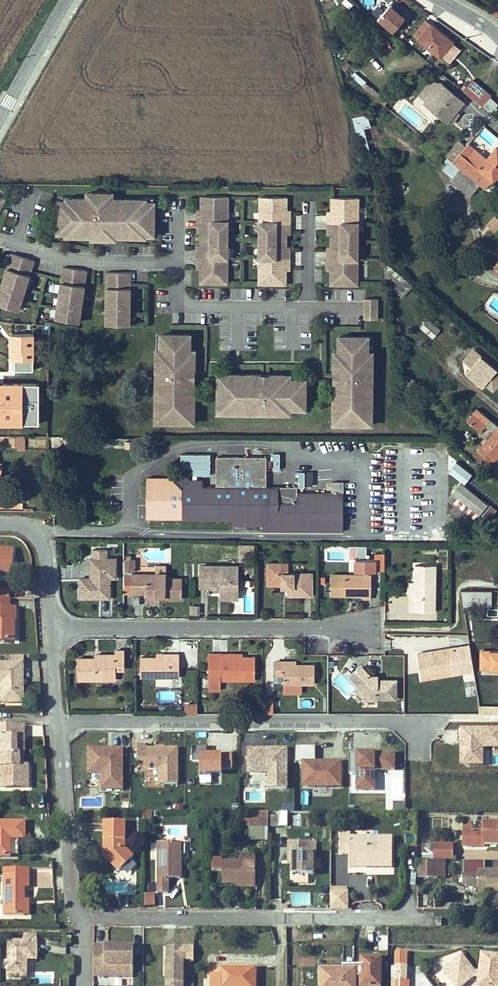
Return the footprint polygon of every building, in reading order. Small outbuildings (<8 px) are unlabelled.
[(388,0),(376,18),(394,30),(406,13),(388,0)] [(495,8),(490,12),(496,16),(497,15),(497,6),(495,8)] [(440,58),(453,43),(426,20),(413,35),(440,58)] [(419,94),(426,100),(440,83),(430,81),(419,94)] [(478,86),(471,81),(464,89),(471,94),(478,86)] [(447,121),(449,119),(456,112),(464,102),(440,83),(426,100),(424,102),(447,121)] [(366,90),(380,102),(384,98),(369,86),(366,90)] [(478,86),(471,94),(492,112),(497,105),(497,104),(478,86)] [(458,114),(456,112),(449,119),(452,121),(458,114)] [(377,152),(367,114),(352,118),(362,156),(377,152)] [(474,135),(465,145),(467,146),(469,143),(475,136),(474,135)] [(467,146),(465,145),(460,141),(446,156),(451,160),(453,162),(467,146)] [(480,185),(481,184),(489,175),(493,173),(497,177),(497,175),(497,147),(488,158),(469,143),(467,146),(453,162),(480,185)] [(451,180),(471,196),(480,185),(453,162),(451,160),(444,169),(454,177),(451,180)] [(489,175),(481,184),(486,189),(497,177),(493,173),(489,175)] [(58,200),(57,233),(66,233),(66,236),(92,236),(92,233),(99,234),(108,234),(108,236),(115,236),(145,237),(145,234),(154,234),(154,202),(146,202),(146,199),(113,199),(109,199),(109,196),(91,196),(90,198),(87,199),(66,198),(66,201),(58,200)] [(227,283),(228,196),(201,196),(201,209),(201,213),(198,213),(198,229),(201,229),(201,233),(201,245),(201,249),(197,249),(197,265),(200,265),(201,269),(200,282),(227,283)] [(286,196),(260,196),(259,283),(285,283),(286,270),(286,266),(289,266),(289,250),(286,250),(286,246),(286,233),(286,230),(290,230),(290,214),(286,214),(286,210),(286,196)] [(357,284),(358,197),(332,197),(332,211),(332,214),(328,214),(328,231),(331,230),(331,234),(331,247),(331,250),(328,250),(328,267),(331,267),(331,270),(331,284),(357,284)] [(495,216),(487,225),(493,231),(497,226),(497,218),(495,216)] [(12,253),(0,291),(0,304),(18,310),(34,260),(12,253)] [(402,297),(414,285),(383,260),(385,283),(402,297)] [(86,270),(63,267),(56,319),(79,322),(86,270)] [(130,272),(107,271),(106,324),(129,324),(130,272)] [(365,298),(364,319),(377,319),(377,298),(365,298)] [(427,317),(419,326),(432,337),(440,328),(427,317)] [(191,335),(161,334),(161,350),(156,349),(156,364),(161,364),(160,387),(156,387),(155,415),(161,415),(161,422),(188,422),(188,415),(194,415),(194,401),(190,401),(190,394),(194,394),(194,379),(190,380),(190,372),(194,372),(195,357),(190,357),(190,350),(191,335)] [(368,352),(368,337),(339,337),(339,352),(339,360),(334,359),(334,374),(338,374),(338,382),(334,381),(334,396),(338,396),(338,403),(334,403),(334,417),(339,417),(339,424),(366,425),(366,418),(372,417),(372,389),(368,390),(368,367),(372,367),(373,352),(368,352)] [(482,352),(480,353),(473,347),(463,359),(470,365),(467,373),(483,385),(485,382),(495,390),(497,386),(497,370),(496,368),(497,365),(482,352)] [(48,373),(38,372),(37,389),(47,390),(48,373)] [(290,409),(305,409),(305,380),(290,379),(283,380),(282,375),(268,375),(268,379),(260,379),(261,375),(246,375),(246,379),(239,379),(239,374),(225,374),(225,380),(218,380),(217,407),(224,407),(224,413),(252,413),(252,409),(275,409),(275,413),(290,414),(290,409)] [(416,381),(409,375),(399,387),(400,388),(399,390),(400,392),(398,394),(402,397),(416,381)] [(11,404),(11,413),(47,413),(47,404),(11,404)] [(497,455),(497,426),(477,408),(467,420),(481,432),(486,425),(494,432),(479,450),(492,462),(497,455)] [(48,431),(47,413),(11,413),(11,432),(48,431)] [(25,434),(8,434),(7,447),(24,447),(25,434)] [(191,475),(210,476),(211,452),(180,451),(179,467),(192,467),(191,475)] [(154,506),(154,518),(183,518),(184,518),(236,518),(236,516),(241,517),(241,521),(243,523),(262,523),(262,530),(343,530),(343,483),(332,483),(332,492),(298,492),(298,487),(268,487),(268,467),(272,467),(272,460),(268,460),(268,457),(218,457),(217,486),(202,487),(202,484),(202,482),(202,480),(200,479),(199,479),(197,480),(193,482),(180,470),(171,478),(150,479),(150,498),(152,498),(151,506),(154,506)] [(298,470),(298,485),(312,486),(313,470),(298,470)] [(488,504),(460,482),(452,492),(480,514),(488,504)] [(239,554),(247,554),(247,543),(239,543),(239,554)] [(349,543),(349,556),(354,556),(355,568),(377,567),(377,555),(367,555),(367,543),(349,543)] [(12,576),(15,549),(0,548),(0,575),(12,576)] [(92,549),(92,558),(89,558),(89,575),(92,575),(92,578),(89,578),(79,578),(79,598),(109,598),(109,578),(109,558),(106,558),(106,549),(92,549)] [(124,556),(124,572),(131,572),(134,572),(134,559),(130,559),(130,556),(124,556)] [(280,583),(289,583),(288,587),(288,595),(312,595),(312,572),(289,572),(289,563),(267,562),(267,584),(280,583)] [(131,574),(131,593),(146,594),(146,601),(156,601),(156,597),(156,593),(165,593),(165,597),(165,599),(182,599),(182,579),(166,579),(166,565),(155,565),(155,574),(155,578),(146,578),(146,574),(131,574)] [(415,565),(415,582),(415,597),(409,597),(409,611),(425,611),(425,597),(435,597),(435,565),(415,565)] [(238,566),(199,566),(199,586),(208,586),(220,586),(220,590),(220,598),(238,598),(238,566)] [(331,574),(331,595),(363,596),(363,598),(371,598),(371,575),(331,574)] [(252,587),(252,579),(243,578),(243,586),(252,587)] [(9,598),(9,589),(0,589),(0,598),(9,598)] [(464,605),(491,605),(492,590),(461,590),(464,605)] [(435,597),(425,597),(425,611),(435,611),(435,597)] [(9,609),(9,598),(0,598),(0,641),(14,641),(14,623),(12,623),(12,609),(9,609)] [(452,667),(450,656),(457,654),(456,647),(438,650),(438,654),(434,654),(433,651),(418,653),(421,673),(452,667)] [(116,675),(116,669),(124,669),(124,650),(115,650),(115,654),(99,655),(99,658),(95,658),(77,659),(77,679),(96,679),(96,675),(116,675)] [(255,656),(242,656),(229,656),(229,653),(208,653),(208,680),(220,680),(255,680),(255,656)] [(179,678),(179,654),(171,654),(171,657),(156,657),(140,657),(140,678),(179,678)] [(23,656),(11,656),(11,664),(23,664),(23,656)] [(315,683),(315,665),(296,664),(284,664),(284,661),(276,662),(275,675),(283,675),(283,684),(315,683)] [(23,664),(11,664),(0,664),(0,685),(3,687),(1,690),(1,703),(18,703),(18,695),(23,695),(23,682),(18,682),(18,679),(23,678),(23,664)] [(359,685),(358,686),(366,694),(365,699),(377,700),(377,698),(397,698),(396,679),(382,679),(382,684),(378,684),(378,679),(378,676),(372,676),(362,667),(351,677),(359,685)] [(453,674),(452,667),(421,673),(422,679),(453,674)] [(208,690),(220,690),(220,680),(208,680),(208,690)] [(356,689),(365,699),(366,694),(358,686),(356,689)] [(274,713),(274,700),(263,700),(263,713),(274,713)] [(185,714),(197,714),(197,704),(185,705),(185,714)] [(0,726),(0,767),(3,767),(3,788),(28,788),(28,770),(23,770),(23,766),(19,766),(19,754),(16,754),(16,737),(14,737),(14,726),(0,726)] [(23,726),(14,726),(14,737),(16,737),(16,754),(19,754),(23,754),(23,726)] [(461,765),(482,765),(482,748),(495,748),(495,740),(497,740),(497,730),(458,730),(458,738),(466,738),(466,743),(461,743),(461,765)] [(178,749),(146,749),(147,746),(138,746),(138,761),(146,761),(146,769),(159,769),(159,784),(177,784),(178,749)] [(316,762),(316,746),(295,746),(295,763),(303,763),(303,787),(341,786),(341,762),(316,762)] [(200,777),(211,777),(211,775),(222,774),(222,769),(232,769),(232,755),(207,756),(207,747),(192,747),(192,762),(199,762),(200,777)] [(89,773),(101,773),(101,789),(122,789),(122,749),(112,749),(112,752),(109,752),(109,749),(88,749),(89,773)] [(268,772),(268,789),(287,789),(287,749),(275,749),(275,751),(260,752),(260,749),(247,749),(247,771),(268,772)] [(349,754),(349,774),(357,774),(357,790),(375,791),(375,771),(395,771),(395,754),(349,754)] [(394,803),(394,812),(406,812),(406,803),(394,803)] [(143,820),(152,820),(152,812),(143,812),(143,820)] [(243,818),(243,826),(268,826),(268,812),(249,812),(249,818),(243,818)] [(279,812),(279,826),(287,826),(287,812),(279,812)] [(25,822),(0,823),(0,857),(11,857),(11,839),(25,839),(25,822)] [(120,870),(133,857),(124,848),(124,822),(105,822),(105,846),(110,846),(110,851),(105,856),(120,870)] [(484,846),(484,843),(497,843),(497,822),(483,822),(483,831),(463,831),(464,846),(484,846)] [(267,840),(268,827),(250,826),(250,839),(267,840)] [(223,847),(224,831),(215,831),(214,847),(223,847)] [(351,841),(351,838),(350,834),(341,833),(341,854),(350,855),(350,868),(366,868),(366,863),(392,863),(392,838),(376,838),(376,841),(351,841)] [(289,853),(292,853),(292,864),(292,875),(314,875),(313,852),(310,853),(310,842),(289,842),(289,853)] [(158,894),(168,894),(168,879),(180,879),(180,861),(179,860),(179,855),(180,856),(180,843),(158,843),(158,894)] [(433,858),(432,843),(420,844),(421,858),(433,858)] [(435,845),(435,859),(453,859),(453,845),(435,845)] [(437,860),(417,860),(417,878),(437,878),(437,860)] [(256,888),(256,862),(240,862),(223,861),(222,884),(235,884),(247,884),(247,887),(256,888)] [(486,879),(486,870),(479,870),(479,872),(479,875),(469,875),(463,875),(463,884),(473,884),(479,884),(479,879),(486,879)] [(486,870),(486,879),(479,879),(479,884),(478,888),(478,894),(486,894),(486,891),(497,891),(497,870),(486,870)] [(28,879),(4,879),(4,915),(24,915),(24,900),(24,887),(29,887),(28,879)] [(349,908),(349,886),(330,886),(330,908),(349,908)] [(292,892),(291,904),(310,904),(311,892),(292,892)] [(154,893),(144,893),(144,906),(154,906),(154,893)] [(38,960),(38,942),(11,942),(10,978),(28,978),(28,964),(26,964),(26,960),(38,960)] [(184,946),(175,947),(175,961),(165,961),(165,985),(183,985),(184,946)] [(93,977),(133,978),(133,955),(104,954),(104,947),(94,947),(93,977)] [(104,947),(104,954),(133,955),(133,947),(104,947)] [(175,947),(166,947),(165,961),(175,961),(175,947)] [(395,985),(406,985),(406,953),(396,952),(395,985)] [(482,954),(480,972),(479,977),(478,985),(480,985),(497,985),(497,956),(482,954)] [(475,972),(463,955),(447,967),(452,973),(448,976),(455,985),(462,985),(474,977),(479,977),(480,972),(475,972)] [(320,985),(355,985),(355,976),(361,976),(361,985),(381,985),(381,959),(361,958),(361,965),(342,965),(342,970),(321,970),(320,985)] [(443,970),(448,976),(452,973),(447,967),(443,970)] [(221,974),(212,974),(212,985),(255,985),(255,969),(221,969),(221,974)]
